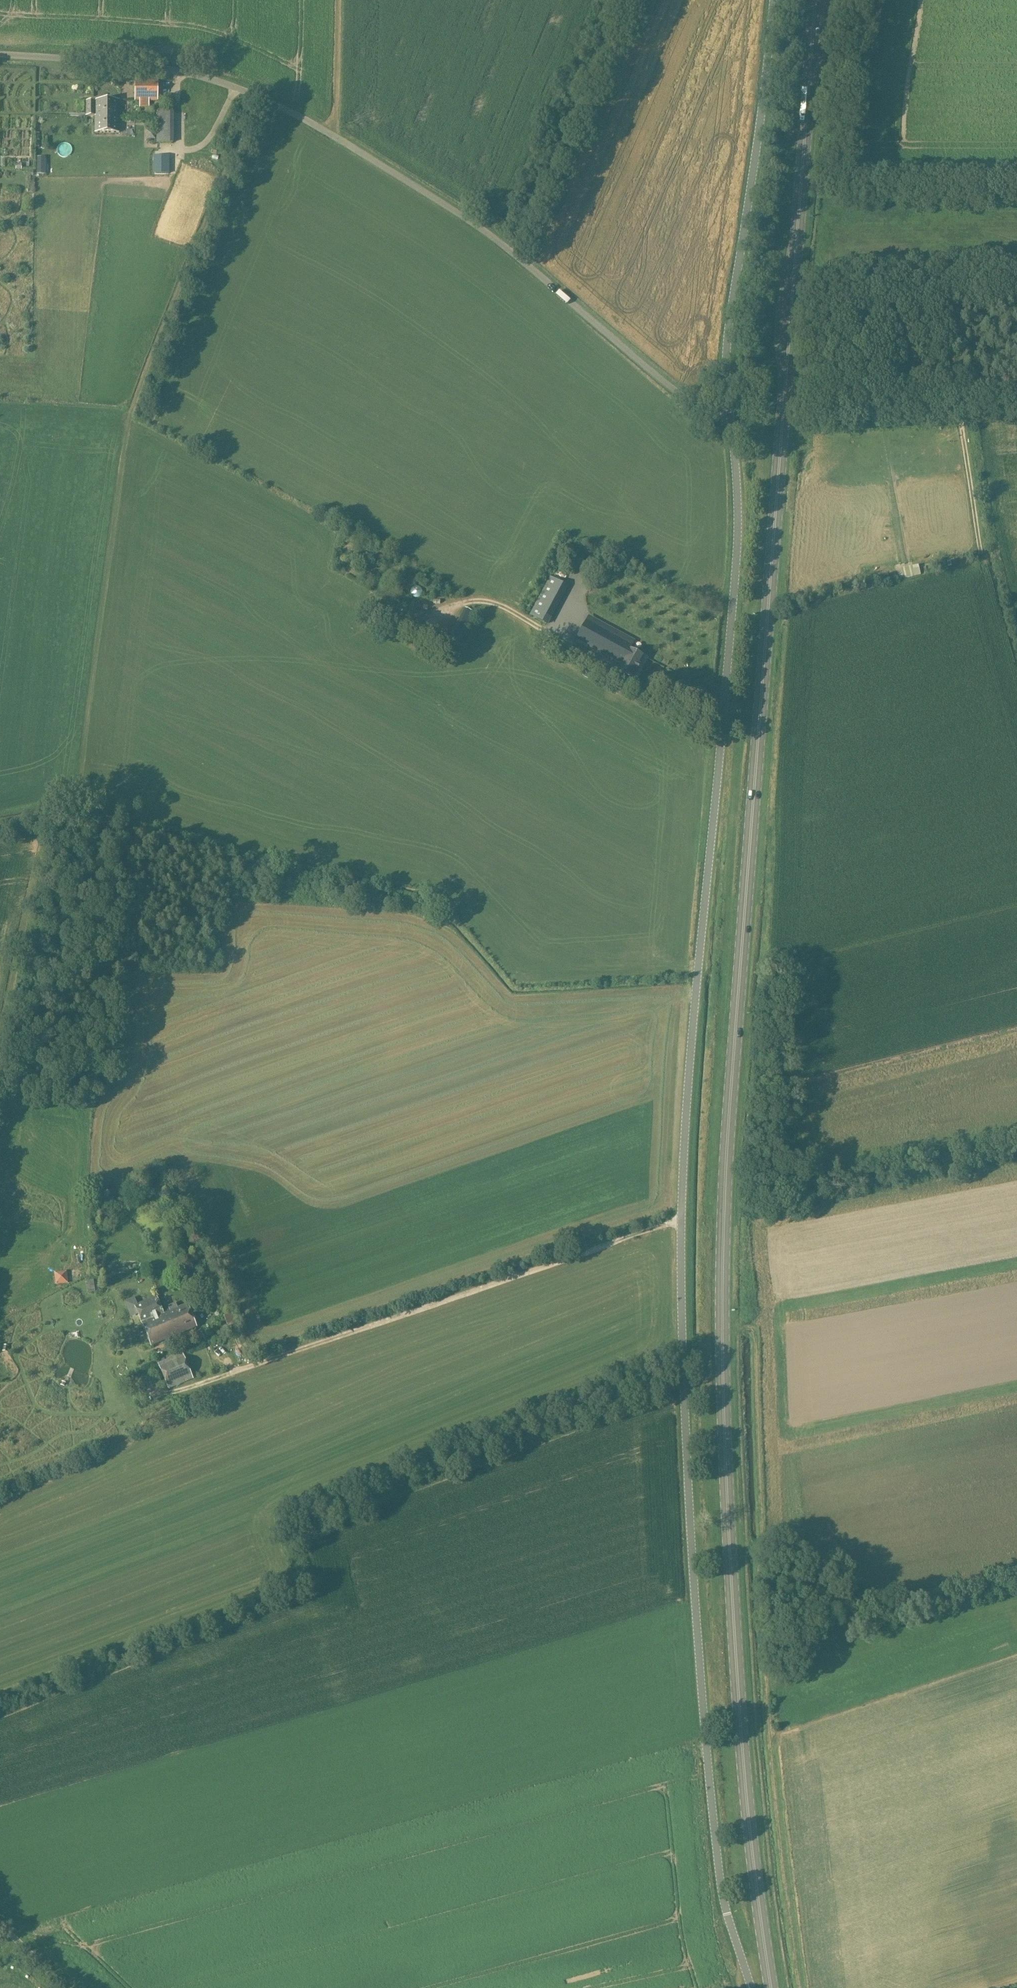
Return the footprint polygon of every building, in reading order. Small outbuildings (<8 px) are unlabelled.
[(149,108),(149,102),(158,102),(158,81),(134,82),(134,102),(140,102),(140,107),(149,108)] [(114,118),(119,118),(119,101),(95,101),(95,102),(87,101),(86,116),(95,116),(95,117),(114,117),(114,118)] [(159,111),(159,143),(176,143),(176,111),(159,111)] [(114,117),(95,117),(95,133),(119,133),(119,118),(114,118),(114,117)] [(38,173),(47,174),(47,157),(38,157),(38,173)] [(169,162),(160,162),(160,174),(169,174),(169,162)] [(921,565),(902,568),(904,578),(922,575),(921,565)] [(531,616),(547,624),(567,585),(551,577),(531,616)] [(422,596),(420,587),(412,589),(414,598),(422,596)] [(629,650),(632,646),(586,621),(576,640),(621,665),(618,670),(633,678),(644,658),(629,650)] [(187,1306),(164,1315),(157,1298),(135,1307),(151,1347),(197,1329),(187,1306)] [(167,1388),(193,1377),(185,1357),(159,1368),(167,1388)]
